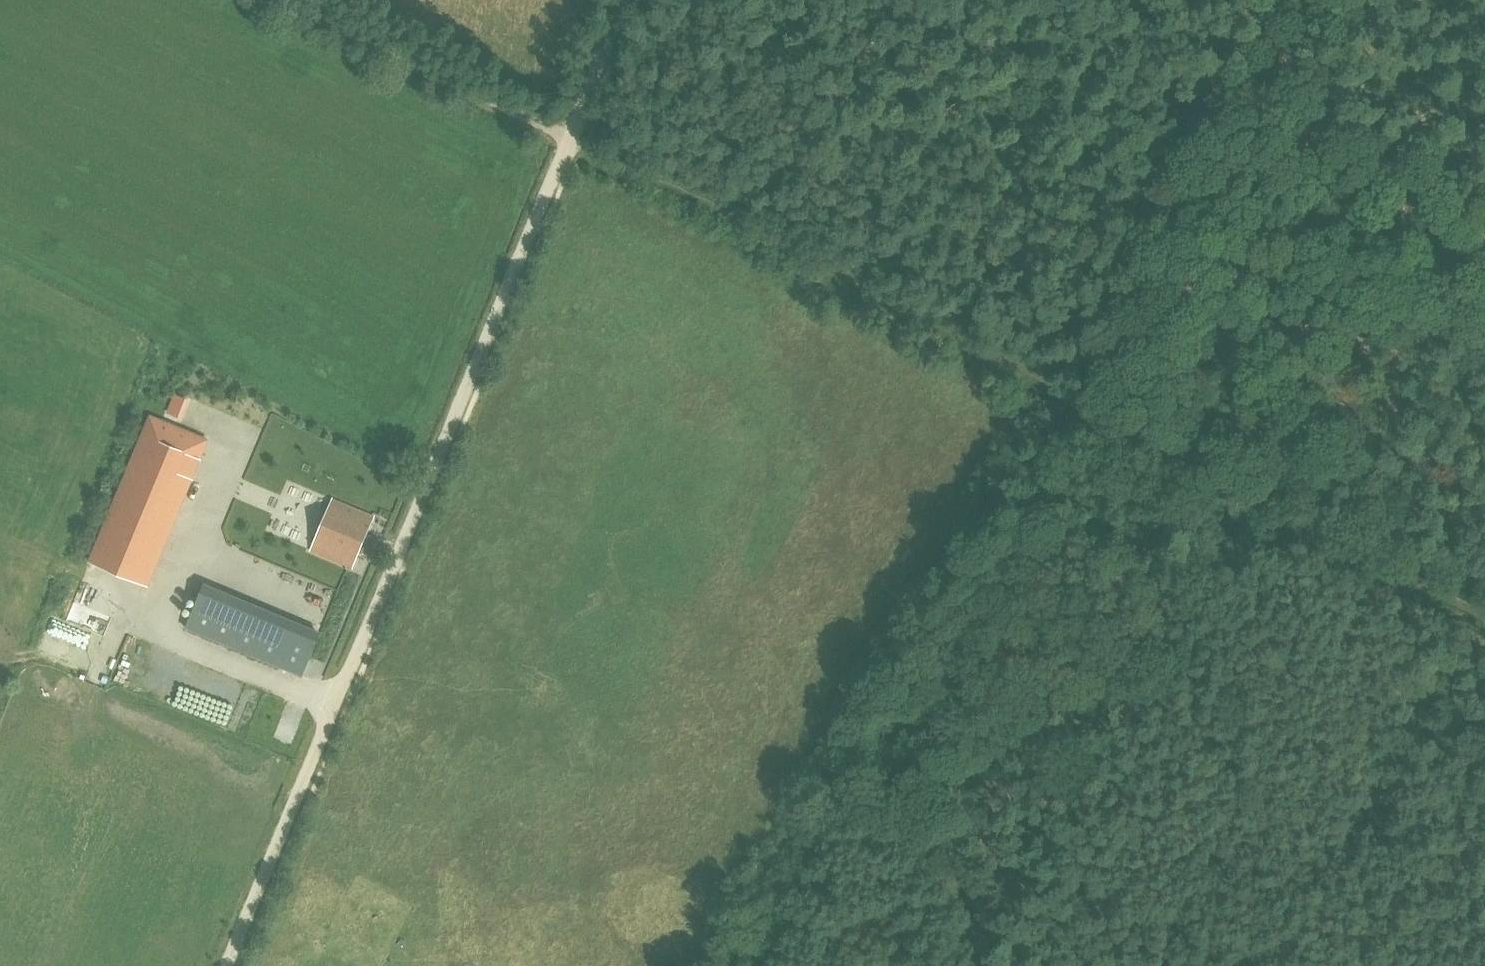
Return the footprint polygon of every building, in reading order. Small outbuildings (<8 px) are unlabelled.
[(91,561),(148,584),(208,439),(181,428),(151,416),(91,561)] [(311,549),(353,567),(360,550),(374,517),(332,499),(311,549)] [(327,627),(208,578),(188,626),(307,675),(327,627)]
